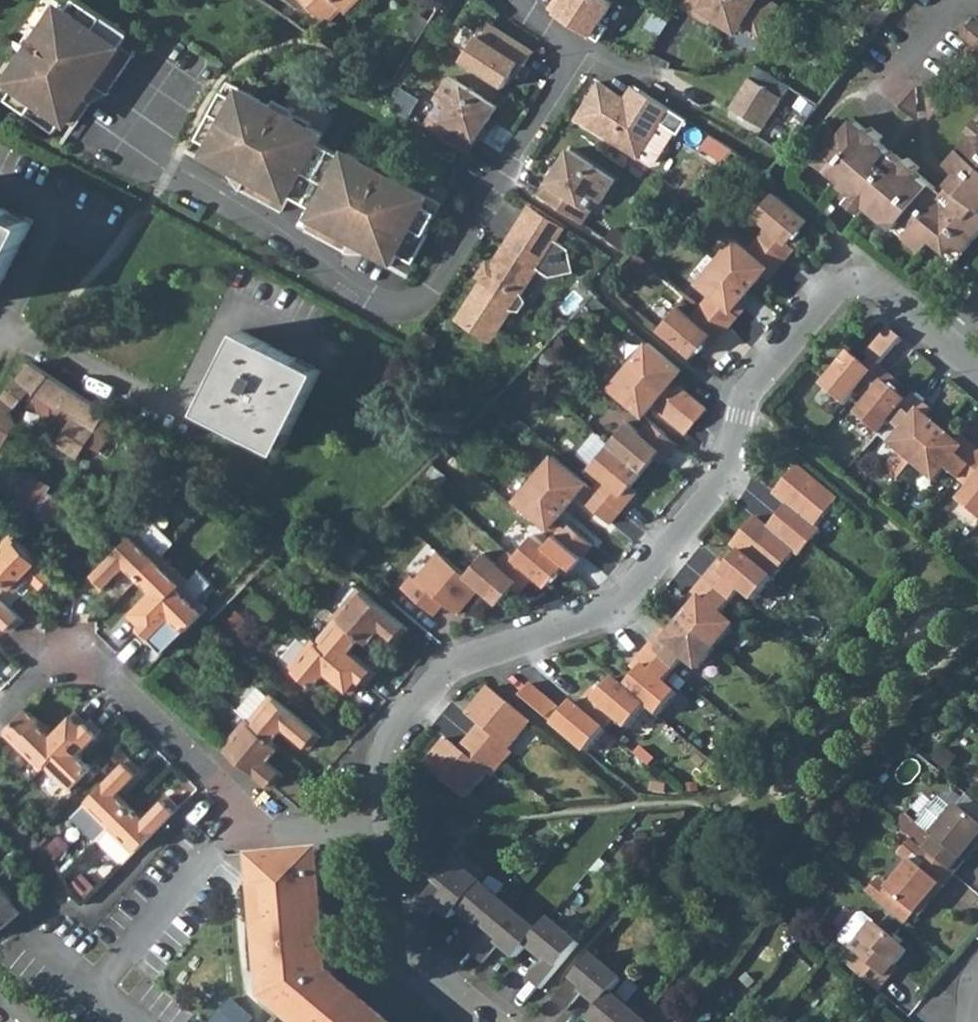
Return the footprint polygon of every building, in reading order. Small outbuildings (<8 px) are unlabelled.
[(55,131),(65,116),(75,124),(92,99),(94,100),(103,88),(108,91),(134,52),(123,44),(131,32),(84,0),(76,0),(70,9),(62,3),(54,16),(50,14),(41,27),(43,28),(26,53),(27,54),(10,79),(18,85),(9,96),(29,110),(28,112),(55,131)] [(330,28),(344,14),(348,18),(366,0),(303,0),(330,28)] [(599,40),(608,27),(601,21),(613,2),(609,0),(564,0),(557,12),(599,40)] [(681,3),(697,14),(701,8),(737,31),(743,22),(760,33),(779,4),(773,0),(683,0),(681,3)] [(969,14),(954,31),(977,51),(977,21),(969,14)] [(480,35),(464,60),(506,87),(522,62),(527,65),(535,52),(492,24),(484,37),(480,35)] [(772,148),(779,152),(833,81),(806,62),(790,86),(758,66),(732,108),(763,129),(757,138),(772,148)] [(438,110),(429,124),(471,152),(480,138),(475,134),(484,120),(489,124),(501,105),(455,75),(441,97),(447,102),(441,112),(438,110)] [(1,91),(9,96),(18,85),(10,79),(1,91)] [(599,81),(581,109),(598,120),(594,127),(638,156),(638,155),(660,121),(675,131),(678,133),(687,119),(642,90),(633,103),(599,81)] [(934,108),(942,99),(923,83),(925,100),(934,108)] [(910,87),(896,103),(905,110),(912,102),(910,87)] [(213,113),(196,141),(211,149),(205,160),(232,175),(231,177),(244,184),(241,189),(282,211),(289,199),(315,213),(307,230),(347,251),(349,247),(363,254),(364,252),(391,267),(397,256),(412,264),(428,235),(426,234),(438,214),(425,207),(430,198),(404,182),(403,184),(378,166),(377,167),(364,158),(362,161),(348,154),(346,158),(319,143),(324,135),(310,128),(312,124),(298,117),(297,118),(270,104),(269,106),(242,91),(237,99),(225,92),(211,112),(213,113)] [(927,117),(934,108),(925,100),(927,117)] [(905,110),(913,118),(912,102),(905,110)] [(974,114),(966,126),(970,129),(945,159),(951,164),(934,185),(913,168),(916,165),(905,155),(902,158),(876,137),(879,134),(867,124),(864,128),(849,116),(813,160),(850,191),(866,205),(889,224),(896,216),(906,224),(900,233),(917,248),(927,236),(945,251),(952,242),(961,249),(977,228),(977,117),(974,114)] [(655,161),(675,131),(660,121),(638,155),(650,162),(655,161)] [(539,194),(581,222),(590,208),(587,206),(594,196),(600,200),(615,178),(569,148),(557,166),(562,170),(553,184),(548,180),(539,194)] [(772,148),(758,168),(759,168),(768,170),(779,153),(779,152),(772,148)] [(548,180),(553,184),(562,170),(557,166),(548,180)] [(866,205),(850,191),(843,199),(859,213),(866,205)] [(793,235),(806,220),(773,193),(754,215),(767,226),(757,237),(784,260),(794,248),(788,242),(793,235)] [(425,207),(438,214),(442,205),(430,198),(425,207)] [(31,226),(0,211),(0,290),(31,226)] [(906,224),(896,216),(889,224),(900,233),(906,224)] [(505,245),(470,299),(504,321),(538,268),(548,274),(559,258),(524,235),(513,250),(505,245)] [(793,235),(788,242),(794,248),(800,241),(793,235)] [(717,262),(750,290),(762,275),(768,268),(773,272),(784,260),(757,237),(747,249),(736,240),(717,262)] [(961,249),(952,242),(945,251),(953,259),(961,249)] [(732,312),(736,307),(750,290),(717,262),(698,285),(709,295),(700,306),(727,329),(737,317),(732,312)] [(773,272),(768,268),(762,275),(768,280),(773,272)] [(677,309),(659,330),(693,359),(706,343),(711,337),(717,342),(727,329),(700,306),(689,319),(677,309)] [(736,307),(732,312),(737,317),(742,311),(736,307)] [(297,446),(337,365),(256,324),(216,405),(297,446)] [(878,367),(901,340),(889,329),(865,356),(871,361),(878,367)] [(717,342),(711,337),(706,343),(712,348),(717,342)] [(665,386),(679,369),(646,342),(627,365),(660,392),(665,386)] [(862,363),(847,351),(829,373),(819,384),(845,406),(856,393),(873,373),(866,367),(862,363)] [(871,361),(866,367),(873,373),(878,367),(871,361)] [(9,412),(30,391),(58,410),(54,416),(68,426),(56,443),(76,456),(85,444),(105,413),(32,363),(0,398),(0,452),(15,429),(9,412)] [(627,365),(609,388),(641,415),(654,399),(660,392),(627,365)] [(879,435),(890,422),(907,402),(890,388),(889,387),(884,382),(889,376),(878,367),(873,373),(856,393),(867,402),(856,415),(879,435)] [(889,376),(884,382),(889,387),(890,388),(896,382),(893,380),(891,378),(889,376)] [(660,392),(668,400),(673,394),(665,386),(660,392)] [(694,421),(704,409),(678,388),(673,394),(668,400),(694,421)] [(654,399),(663,406),(668,400),(660,392),(654,399)] [(901,452),(914,463),(941,431),(925,417),(917,410),(922,404),(914,398),(913,396),(907,402),(890,422),(902,431),(891,444),(901,452)] [(658,412),(685,434),(694,421),(668,400),(663,406),(658,412)] [(925,417),(930,411),(922,404),(917,410),(925,417)] [(114,418),(105,413),(85,444),(92,449),(114,418)] [(608,445),(642,473),(653,460),(660,452),(666,457),(676,443),(649,421),(638,434),(625,424),(608,445)] [(941,431),(914,463),(935,481),(945,469),(958,479),(977,456),(977,451),(971,445),(967,442),(962,449),(956,443),(941,431)] [(590,466),(608,445),(594,434),(577,455),(590,466)] [(962,437),(956,443),(962,449),(967,442),(962,437)] [(629,490),(630,488),(642,473),(608,445),(590,466),(602,477),(592,489),(620,512),(630,499),(624,495),(629,490)] [(666,457),(660,452),(653,460),(659,465),(666,457)] [(914,463),(901,452),(886,469),(899,480),(914,463)] [(958,479),(969,489),(959,501),(977,516),(977,456),(958,479)] [(535,479),(568,507),(580,493),(587,485),(553,457),(535,479)] [(177,461),(148,490),(163,505),(195,473),(177,461)] [(821,533),(815,528),(838,501),(795,466),(772,493),(791,508),(781,520),(812,545),(821,533)] [(0,492),(0,495),(18,507),(34,482),(15,469),(0,492)] [(556,521),(568,507),(535,479),(515,501),(549,529),(556,521)] [(587,485),(580,493),(585,497),(592,489),(587,485)] [(620,512),(592,489),(585,497),(582,501),(610,523),(620,512)] [(629,490),(624,495),(630,499),(634,495),(629,490)] [(774,514),(781,520),(791,508),(784,503),(774,514)] [(763,527),(770,532),(781,520),(774,514),(763,527)] [(738,549),(775,579),(796,555),(800,559),(812,545),(781,520),(770,532),(763,527),(752,517),(730,542),(738,549)] [(172,544),(148,520),(88,581),(101,593),(125,569),(137,581),(160,557),(172,544)] [(554,533),(560,525),(556,521),(549,529),(554,533)] [(553,534),(581,556),(590,545),(563,522),(560,525),(554,533),(553,534)] [(12,533),(0,546),(0,569),(16,585),(29,572),(34,577),(47,591),(59,580),(12,533)] [(559,570),(565,564),(571,569),(581,556),(553,534),(543,546),(532,535),(513,557),(533,574),(546,585),(559,570)] [(711,567),(701,578),(732,605),(745,590),(757,600),(775,579),(738,549),(723,566),(717,573),(711,567)] [(509,587),(515,581),(522,587),(533,574),(513,557),(505,550),(495,562),(483,551),(463,573),(497,602),(509,587)] [(463,573),(439,553),(416,581),(408,575),(397,589),(425,612),(436,597),(441,602),(455,613),(463,573)] [(160,557),(137,581),(151,595),(128,619),(137,629),(181,584),(185,581),(160,557)] [(723,566),(716,560),(711,567),(717,573),(723,566)] [(571,569),(565,564),(559,570),(566,575),(571,569)] [(4,598),(16,585),(0,569),(0,616),(17,633),(27,621),(4,598)] [(34,577),(29,572),(16,585),(21,590),(34,577)] [(680,617),(717,648),(733,629),(721,618),(732,605),(701,578),(691,590),(697,596),(691,603),(680,617)] [(522,587),(515,581),(509,587),(516,593),(522,587)] [(133,633),(145,645),(149,641),(162,653),(206,609),(181,584),(137,629),(133,633)] [(398,642),(410,629),(358,587),(335,614),(338,616),(363,638),(365,639),(377,625),(382,629),(398,642)] [(691,603),(697,596),(691,590),(685,597),(691,603)] [(441,602),(436,597),(425,612),(430,616),(441,602)] [(351,651),(363,638),(338,616),(315,643),(361,681),(365,684),(376,672),(351,651)] [(645,644),(675,671),(687,658),(700,669),(717,648),(680,617),(670,629),(663,636),(657,630),(645,644)] [(663,636),(670,629),(662,624),(657,630),(663,636)] [(382,629),(377,625),(365,639),(371,644),(382,629)] [(327,674),(350,694),(361,681),(315,643),(312,640),(288,669),(313,690),(327,674)] [(640,664),(636,668),(634,671),(622,685),(647,706),(659,716),(677,695),(663,684),(675,671),(645,644),(633,658),(640,664)] [(633,658),(627,665),(634,671),(636,668),(640,664),(633,658)] [(576,704),(605,729),(616,716),(628,727),(647,706),(622,685),(611,675),(599,689),(593,695),(588,690),(576,704)] [(547,718),(558,705),(531,682),(520,696),(547,718)] [(593,695),(599,689),(593,683),(588,690),(593,695)] [(508,751),(504,748),(527,721),(486,687),(464,713),(477,724),(482,728),(472,739),(499,762),(508,751)] [(268,698),(256,688),(237,711),(246,718),(249,721),(268,698)] [(321,736),(272,694),(268,698),(249,721),(271,740),(282,726),(310,749),(321,736)] [(586,751),(605,729),(576,704),(571,700),(553,723),(586,751)] [(85,720),(75,709),(50,733),(36,719),(38,717),(27,706),(2,731),(15,743),(39,767),(42,765),(85,720)] [(42,765),(66,789),(90,764),(77,752),(100,728),(89,716),(85,720),(42,765)] [(229,752),(272,787),(282,775),(266,761),(260,756),(273,741),(271,740),(249,721),(246,718),(222,746),(229,752)] [(477,724),(467,735),(472,739),(482,728),(477,724)] [(457,747),(462,751),(472,739),(467,735),(457,747)] [(444,736),(420,764),(461,799),(485,771),(489,774),(499,762),(472,739),(462,751),(457,747),(444,736)] [(266,761),(279,746),(273,741),(260,756),(266,761)] [(116,792),(139,768),(127,757),(80,803),(105,828),(129,805),(116,792)] [(105,828),(130,852),(176,805),(164,793),(140,816),(129,805),(105,828)] [(977,823),(977,804),(966,794),(957,805),(977,823)] [(954,875),(965,862),(962,859),(972,847),(975,850),(977,846),(977,823),(957,805),(952,811),(938,799),(917,824),(934,838),(925,850),(954,875)] [(913,840),(925,850),(934,838),(917,824),(909,817),(900,829),(913,840)] [(120,862),(130,852),(105,828),(95,838),(120,862)] [(943,888),(954,875),(925,850),(913,840),(901,852),(911,860),(890,885),(882,878),(869,893),(907,925),(917,915),(919,917),(933,900),(930,898),(940,885),(943,888)] [(972,847),(962,859),(965,862),(975,850),(972,847)] [(261,922),(258,922),(264,999),(291,1021),(389,1021),(334,975),(330,915),(324,915),(320,870),(318,855),(256,860),(257,875),(261,922)] [(460,912),(482,885),(453,861),(416,904),(428,914),(438,901),(456,917),(460,912)] [(1,926),(22,909),(0,884),(0,927),(1,926)] [(475,956),(513,911),(482,885),(460,912),(476,926),(461,944),(475,956)] [(940,885),(930,898),(933,900),(943,888),(940,885)] [(513,911),(475,956),(487,966),(498,953),(504,947),(515,957),(526,943),(537,930),(513,911)] [(895,965),(909,950),(868,915),(862,915),(843,937),(844,944),(851,950),(842,962),(878,993),(899,969),(895,965)] [(526,976),(540,988),(578,943),(547,918),(537,930),(526,943),(543,957),(526,976)] [(622,980),(591,955),(553,1000),(565,1010),(582,989),(600,1004),(611,992),(622,980)] [(615,996),(611,992),(600,1004),(588,1018),(588,1019),(593,1021),(631,1021),(637,1014),(615,996)]
